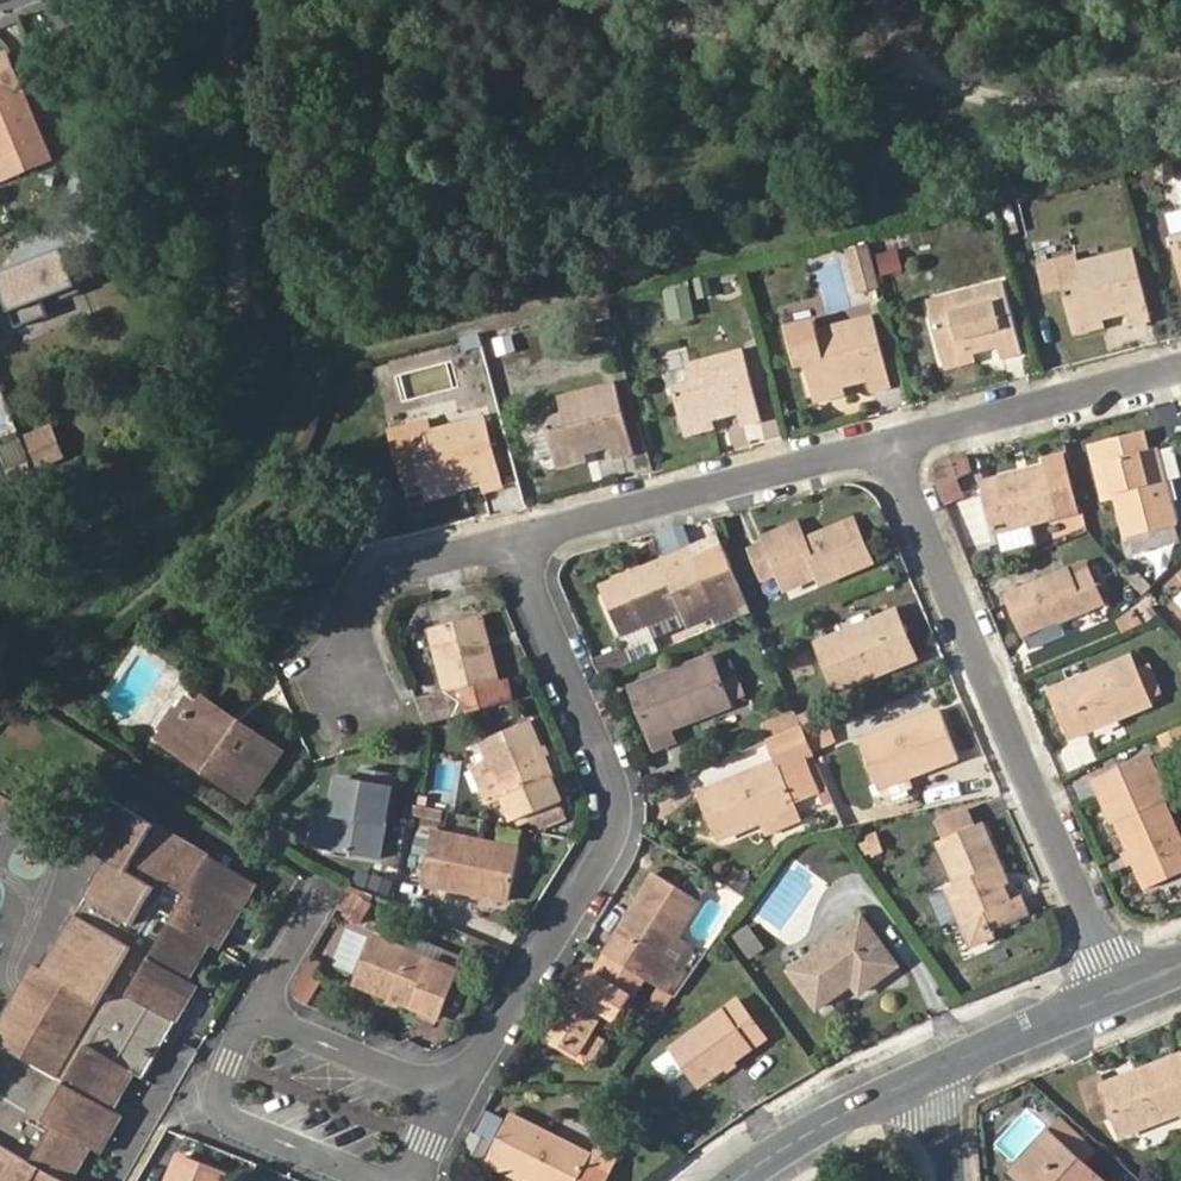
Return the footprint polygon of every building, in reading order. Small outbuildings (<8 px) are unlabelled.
[(42,148),(24,102),(8,59),(0,62),(0,165),(42,148)] [(2,182),(48,165),(42,148),(0,165),(0,176),(2,182)] [(1172,236),(1179,267),(1180,267),(1180,234),(1172,236)] [(0,268),(0,292),(10,317),(77,291),(59,245),(0,268)] [(866,247),(847,252),(858,292),(877,287),(866,247)] [(1128,310),(1131,322),(1152,316),(1135,249),(1079,263),(1078,257),(1039,267),(1044,290),(1065,285),(1075,323),(1106,315),(1104,311),(1113,309),(1115,313),(1128,310)] [(876,273),(897,270),(896,252),(874,254),(876,273)] [(1000,356),(1022,351),(1004,282),(946,297),(951,313),(933,318),(943,357),(972,350),(971,346),(982,343),(983,347),(998,343),(1000,356)] [(672,317),(690,312),(683,288),(664,293),(672,317)] [(946,297),(929,302),(933,318),(951,313),(946,297)] [(1106,315),(1075,323),(1077,331),(1108,324),(1106,315)] [(794,359),(805,356),(814,391),(844,384),(843,380),(852,378),(853,382),(868,378),(871,390),(892,384),(874,316),(818,330),(816,320),(786,328),(794,359)] [(674,385),(684,423),(715,416),(714,412),(724,409),(725,413),(740,410),(743,422),(762,417),(745,349),(688,363),(692,380),(674,385)] [(972,350),(943,357),(946,366),(974,359),(972,350)] [(546,425),(555,455),(586,449),(585,445),(595,443),(597,447),(610,443),(613,456),(633,451),(617,383),(559,397),(563,414),(545,420),(546,425)] [(816,400),(846,393),(844,384),(814,391),(816,400)] [(424,484),(426,492),(457,484),(456,480),(466,477),(469,481),(482,478),(486,490),(505,485),(487,416),(433,431),(430,431),(434,449),(417,453),(418,457),(424,484)] [(715,416),(684,423),(686,432),(717,424),(715,416)] [(388,429),(396,462),(397,462),(418,457),(417,453),(434,449),(430,431),(433,431),(431,418),(388,429)] [(30,471),(59,462),(48,424),(19,433),(30,471)] [(555,455),(546,425),(530,429),(538,460),(555,455)] [(1108,462),(1115,495),(1126,537),(1171,525),(1177,524),(1166,481),(1158,450),(1157,448),(1145,450),(1141,434),(1091,446),(1096,465),(1108,462)] [(1158,450),(1166,481),(1180,477),(1180,471),(1175,446),(1158,450)] [(586,449),(555,455),(557,466),(588,458),(586,449)] [(935,476),(947,507),(968,496),(960,478),(977,472),(971,451),(948,457),(942,461),(938,464),(935,471),(936,473),(935,476)] [(995,531),(1083,508),(1070,455),(1045,461),(1045,465),(981,482),(995,531)] [(404,489),(424,484),(418,457),(397,462),(404,489)] [(1104,497),(1115,495),(1108,462),(1096,465),(1104,497)] [(457,484),(426,492),(429,500),(460,492),(457,484)] [(766,542),(765,542),(751,549),(763,579),(779,573),(786,588),(819,575),(822,581),(872,561),(854,517),(818,532),(820,538),(805,544),(800,532),(769,547),(766,542)] [(763,536),(765,542),(766,542),(769,547),(800,532),(796,522),(763,536)] [(1132,536),(1135,550),(1175,540),(1171,525),(1132,536)] [(602,587),(621,634),(683,607),(690,625),(716,614),(690,550),(602,587)] [(1009,592),(1024,629),(1057,615),(1059,620),(1102,601),(1089,569),(1072,576),(1067,567),(1009,592)] [(895,660),(913,653),(896,611),(814,645),(834,691),(897,665),(895,660)] [(481,614),(431,626),(453,715),(511,700),(506,678),(498,680),(481,614)] [(1057,615),(1024,629),(1027,634),(1059,620),(1057,615)] [(626,644),(598,656),(604,671),(633,659),(626,644)] [(915,659),(913,653),(895,660),(897,665),(915,659)] [(655,748),(675,740),(669,727),(732,702),(731,700),(745,694),(737,673),(723,679),(714,655),(631,687),(655,748)] [(1051,691),(1071,737),(1154,701),(1134,656),(1051,691)] [(191,698),(180,714),(196,712),(200,705),(191,698)] [(234,729),(238,722),(204,698),(200,705),(234,729)] [(163,739),(211,772),(215,766),(250,790),(277,751),(238,722),(234,729),(200,705),(196,712),(180,714),(163,739)] [(859,741),(876,782),(906,770),(909,778),(960,759),(941,710),(859,741)] [(794,711),(761,725),(767,739),(800,725),(794,711)] [(564,799),(530,719),(482,739),(491,759),(476,766),(491,804),(507,797),(516,819),(534,812),(562,800),(564,799)] [(779,767),(813,754),(806,737),(800,725),(767,739),(777,763),(701,794),(720,838),(738,830),(736,826),(763,816),(795,803),(779,767)] [(1092,777),(1107,815),(1112,813),(1114,820),(1143,888),(1180,873),(1180,851),(1161,802),(1164,801),(1146,755),(1092,777)] [(215,766),(211,772),(246,796),(250,790),(215,766)] [(335,812),(328,849),(378,858),(394,774),(367,767),(363,783),(341,778),(335,812)] [(906,770),(876,782),(879,790),(909,778),(906,770)] [(47,967),(37,962),(0,1026),(0,1036),(5,1039),(0,1047),(0,1180),(70,1180),(69,1180),(91,1147),(104,1152),(125,1113),(115,1107),(134,1073),(145,1079),(198,985),(189,980),(209,943),(221,950),(259,881),(103,791),(77,837),(109,857),(47,967)] [(562,800),(534,812),(541,828),(569,817),(562,800)] [(799,811),(795,803),(763,816),(766,824),(799,811)] [(328,849),(335,812),(315,808),(308,845),(328,849)] [(998,870),(1003,867),(983,821),(942,839),(959,882),(950,887),(971,935),(986,928),(989,933),(992,932),(1028,915),(1020,897),(1010,900),(1003,882),(998,870)] [(410,876),(425,879),(433,834),(418,831),(410,876)] [(433,834),(425,879),(424,882),(510,900),(520,849),(433,831),(433,834)] [(857,853),(875,857),(880,836),(861,832),(857,853)] [(1009,879),(1003,867),(998,870),(1003,882),(1009,879)] [(676,973),(672,971),(658,962),(660,958),(664,960),(677,938),(700,901),(684,891),(657,873),(619,933),(622,935),(610,955),(611,956),(646,978),(666,991),(676,973)] [(690,882),(684,891),(700,901),(705,891),(690,882)] [(349,888),(337,908),(342,910),(341,912),(360,923),(372,901),(349,888)] [(864,919),(792,972),(818,1008),(853,983),(862,994),(899,966),(864,919)] [(986,928),(971,935),(974,944),(994,936),(992,932),(989,933),(986,928)] [(617,937),(614,935),(604,951),(610,955),(622,935),(619,933),(617,937)] [(500,946),(470,934),(466,943),(495,955),(500,946)] [(447,962),(414,950),(379,936),(361,983),(446,1016),(464,969),(447,962)] [(672,971),(688,945),(677,938),(664,960),(660,958),(658,962),(672,971)] [(417,943),(414,950),(447,962),(449,957),(417,943)] [(646,978),(611,956),(599,975),(595,973),(555,1035),(591,1058),(605,1037),(590,1027),(593,1022),(602,1007),(606,1010),(617,1017),(631,995),(633,997),(646,978)] [(330,962),(321,957),(305,982),(304,986),(303,992),(305,999),(308,1001),(317,1005),(331,980),(323,975),(330,962)] [(641,1001),(633,997),(631,995),(617,1017),(627,1023),(641,1001)] [(738,1000),(673,1046),(699,1084),(765,1036),(738,1000)] [(602,1007),(593,1022),(598,1024),(606,1010),(602,1007)] [(588,1063),(591,1058),(555,1035),(552,1040),(588,1063)] [(649,1060),(666,1083),(681,1072),(664,1049),(649,1060)] [(1106,1081),(1103,1072),(1084,1079),(1094,1104),(1103,1111),(1114,1107),(1123,1132),(1180,1110),(1180,1053),(1106,1081)] [(489,1160),(530,1180),(580,1180),(592,1156),(593,1154),(512,1114),(489,1160)] [(1018,1167),(1034,1180),(1105,1180),(1051,1131),(1018,1167)] [(592,1156),(580,1180),(609,1180),(616,1167),(592,1156)] [(228,1179),(182,1158),(172,1180),(227,1180),(228,1179)] [(1018,1167),(1012,1173),(1021,1180),(1034,1180),(1018,1167)]
